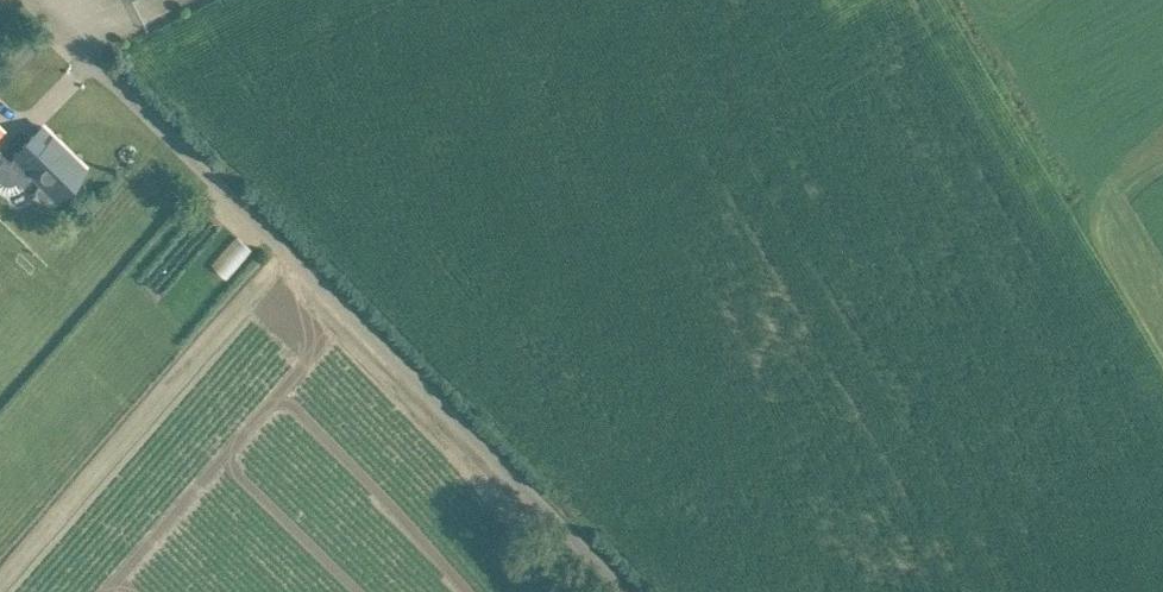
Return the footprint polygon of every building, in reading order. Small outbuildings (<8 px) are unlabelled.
[(4,166),(22,184),(32,176),(39,182),(37,184),(36,187),(36,191),(37,195),(38,197),(41,199),(44,201),(47,201),(50,201),(53,199),(55,198),(56,199),(84,167),(83,166),(80,169),(59,149),(62,146),(42,126),(10,160),(0,151),(0,170),(4,166)] [(216,195),(154,270),(210,316),(271,241),(216,195)]
